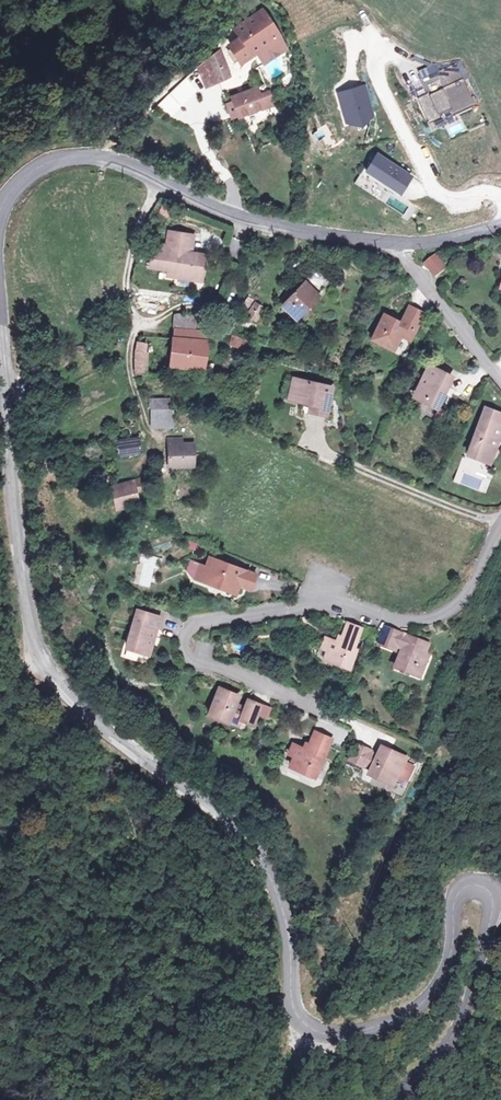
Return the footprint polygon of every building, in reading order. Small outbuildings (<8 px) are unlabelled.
[(289,57),(262,8),(221,31),(229,45),(221,50),(232,70),(249,61),(256,75),(289,57)] [(227,79),(216,50),(191,70),(200,92),(227,79)] [(457,64),(423,82),(430,95),(418,101),(431,126),(442,120),(439,115),(453,108),(457,116),(478,106),(457,64)] [(365,87),(338,95),(348,123),(362,127),(373,115),(365,87)] [(256,93),(254,89),(225,99),(232,119),(275,105),(269,88),(256,93)] [(444,123),(445,123),(451,138),(463,133),(454,111),(441,117),(444,123)] [(411,177),(376,156),(366,173),(401,194),(411,177)] [(192,235),(165,232),(163,246),(146,244),(142,275),(204,283),(208,253),(190,250),(192,235)] [(447,270),(434,253),(419,264),(432,281),(447,270)] [(492,296),(500,299),(500,272),(492,296)] [(316,290),(322,284),(315,276),(309,282),(316,290)] [(318,297),(302,282),(277,307),(292,323),(318,297)] [(265,314),(246,301),(237,315),(256,327),(265,314)] [(423,313),(401,303),(393,321),(380,315),(367,343),(388,352),(395,338),(409,344),(423,313)] [(207,320),(171,315),(163,372),(198,377),(207,320)] [(250,342),(228,335),(219,364),(242,370),(250,342)] [(150,346),(135,343),(134,376),(144,377),(150,346)] [(451,379),(425,365),(404,404),(430,418),(451,379)] [(333,386),(287,376),(280,405),(305,411),(303,418),(325,423),(333,386)] [(170,398),(146,401),(148,431),(172,429),(170,398)] [(491,424),(473,416),(451,467),(478,479),(496,437),(486,433),(491,424)] [(140,456),(134,418),(123,420),(125,431),(108,434),(113,461),(140,456)] [(192,440),(163,438),(161,471),(190,473),(192,440)] [(134,507),(130,484),(103,489),(107,512),(134,507)] [(253,574),(202,555),(192,584),(232,599),(235,592),(245,596),(253,574)] [(156,619),(127,611),(115,654),(144,662),(156,619)] [(354,637),(337,631),(330,650),(316,644),(307,670),(337,681),(354,637)] [(420,656),(368,637),(361,658),(382,665),(374,688),(404,699),(420,656)] [(251,712),(240,707),(237,714),(230,710),(234,701),(211,690),(194,725),(221,739),(226,728),(240,735),(251,712)] [(319,748),(301,740),(293,759),(284,756),(273,782),(299,793),(319,748)] [(399,778),(364,761),(361,767),(343,759),(336,774),(352,782),(345,796),(381,814),(399,778)] [(395,794),(404,798),(410,785),(400,781),(395,794)]
